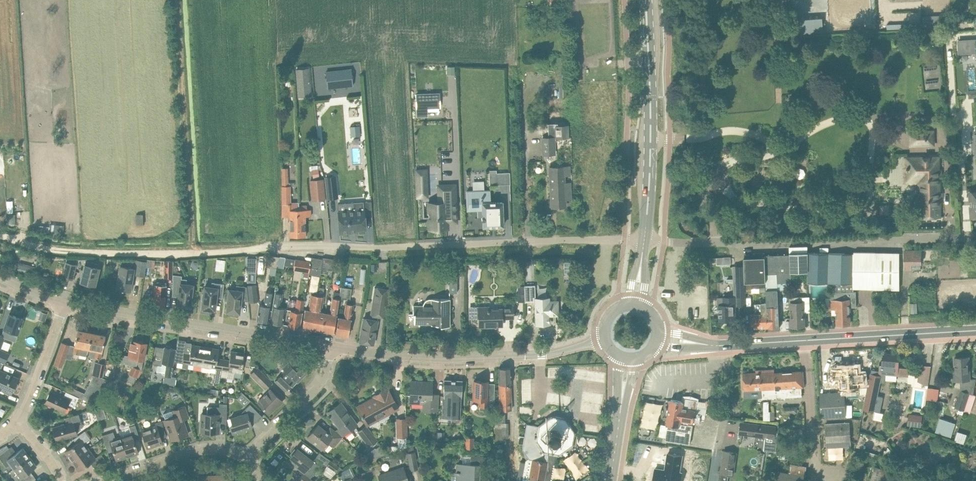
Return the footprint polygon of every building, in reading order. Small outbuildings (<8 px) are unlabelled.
[(794,17),(794,33),(818,33),(818,17),(794,17)] [(958,38),(959,53),(975,52),(975,38),(958,38)] [(309,69),(296,70),(298,91),(311,90),(309,69)] [(351,69),(326,72),(328,88),(353,86),(351,69)] [(439,93),(416,94),(417,116),(427,115),(427,107),(440,107),(439,93)] [(360,135),(360,126),(351,127),(351,135),(360,135)] [(568,140),(568,126),(553,126),(553,129),(547,129),(548,139),(541,139),(542,157),(555,156),(554,140),(568,140)] [(912,145),(934,144),(934,131),(912,131),(912,145)] [(907,157),(908,170),(908,182),(920,181),(921,217),(941,217),(940,196),(943,196),(942,192),(940,192),(939,156),(907,157)] [(549,167),(551,197),(551,207),(559,206),(558,206),(558,199),(570,199),(570,182),(564,182),(564,175),(569,175),(569,166),(559,167),(549,167)] [(426,169),(416,170),(417,197),(427,196),(426,169)] [(288,175),(281,175),(282,204),(290,204),(290,202),(290,185),(288,185),(288,175)] [(328,198),(337,197),(335,176),(326,177),(328,198)] [(323,179),(310,180),(310,181),(312,200),(325,199),(323,179)] [(446,202),(428,202),(429,229),(448,228),(447,218),(451,218),(451,219),(456,219),(455,184),(445,185),(446,202)] [(491,227),(491,226),(495,226),(495,227),(496,227),(496,226),(503,226),(502,202),(491,202),(490,190),(467,191),(468,210),(483,210),(483,217),(482,217),(482,219),(483,219),(483,227),(491,226),(491,227)] [(354,203),(338,204),(338,212),(340,233),(350,232),(356,232),(357,232),(357,231),(357,230),(366,229),(364,210),(363,202),(354,203)] [(879,204),(880,214),(890,214),(890,204),(879,204)] [(290,210),(289,210),(289,216),(289,226),(289,236),(305,236),(305,216),(311,216),(310,209),(298,209),(290,210)] [(921,251),(905,251),(905,268),(911,268),(912,263),(921,263),(921,251)] [(852,253),(808,252),(808,254),(808,268),(807,283),(852,282),(852,253)] [(899,253),(852,253),(853,288),(899,289),(899,253)] [(791,267),(790,254),(765,255),(765,257),(766,284),(777,283),(783,282),(790,282),(789,267),(791,267)] [(808,268),(808,254),(790,254),(791,267),(808,268)] [(280,257),(279,257),(277,267),(283,268),(284,265),(294,267),(295,259),(286,258),(280,257)] [(323,259),(311,257),(311,262),(309,272),(307,284),(310,267),(321,269),(323,257),(323,259)] [(334,259),(323,257),(321,269),(332,270),(334,259)] [(766,284),(765,257),(745,257),(745,280),(745,283),(751,282),(752,289),(760,288),(760,286),(766,286),(766,284)] [(247,258),(247,272),(256,272),(256,258),(247,258)] [(295,258),(293,269),(309,272),(311,262),(295,258)] [(146,262),(135,260),(134,265),(136,266),(135,274),(144,276),(146,262)] [(81,268),(79,275),(82,275),(81,281),(94,284),(96,277),(99,277),(101,269),(98,268),(99,264),(95,263),(93,262),(86,261),(86,262),(84,269),(81,268)] [(19,262),(17,270),(34,274),(36,266),(19,262)] [(165,262),(164,278),(172,279),(173,263),(165,262)] [(72,279),(76,265),(66,263),(63,277),(72,279)] [(116,288),(130,290),(134,268),(120,266),(119,271),(116,288)] [(735,297),(717,297),(718,305),(719,305),(720,320),(733,320),(733,314),(736,313),(735,306),(746,305),(746,295),(746,292),(745,283),(745,280),(744,266),(733,266),(734,281),(735,297)] [(182,275),(173,274),(173,292),(179,292),(177,305),(182,306),(182,307),(188,308),(189,306),(190,306),(192,293),(194,293),(195,286),(193,285),(193,284),(186,284),(187,279),(181,278),(182,275)] [(155,281),(155,282),(153,306),(165,307),(167,282),(155,281)] [(210,309),(215,310),(216,297),(222,298),(224,283),(212,282),(211,287),(205,286),(204,294),(202,294),(202,300),(203,300),(202,308),(203,308),(203,310),(210,311),(210,309)] [(779,316),(777,283),(766,284),(766,286),(767,302),(768,327),(779,326),(779,316)] [(256,284),(248,285),(250,302),(258,301),(256,284)] [(234,312),(239,312),(241,300),(248,301),(247,286),(236,285),(236,290),(229,289),(229,290),(228,290),(228,289),(227,289),(226,298),(227,298),(227,297),(228,297),(226,311),(228,311),(228,313),(234,314),(234,312)] [(535,302),(536,324),(549,323),(550,322),(550,315),(557,315),(558,314),(558,313),(557,303),(557,302),(557,301),(556,301),(549,301),(549,298),(535,298),(535,285),(524,285),(525,302),(535,302)] [(319,287),(318,289),(317,295),(312,328),(315,329),(315,330),(320,331),(321,330),(323,330),(326,312),(320,311),(320,309),(322,310),(324,294),(323,293),(324,288),(319,287)] [(333,291),(332,297),(330,311),(331,311),(331,313),(326,312),(323,330),(325,331),(324,332),(330,333),(330,331),(333,332),(339,296),(341,287),(340,292),(333,291)] [(351,288),(341,287),(339,296),(350,298),(351,288)] [(536,287),(536,296),(547,295),(547,287),(536,287)] [(375,288),(371,315),(385,317),(389,290),(375,288)] [(317,295),(318,289),(318,292),(312,291),(309,307),(310,308),(310,309),(305,309),(302,327),(303,327),(303,328),(308,329),(309,328),(312,328),(317,295)] [(856,306),(856,291),(831,291),(831,308),(837,308),(837,324),(850,324),(849,307),(856,306)] [(259,304),(257,320),(258,321),(259,321),(262,322),(264,321),(268,322),(273,293),(266,292),(264,305),(259,304)] [(275,292),(270,322),(274,323),(276,324),(279,324),(281,324),(282,324),(285,308),(280,307),(282,293),(275,292)] [(804,326),(803,296),(791,296),(791,302),(792,316),(792,326),(804,326)] [(291,310),(288,325),(288,326),(299,328),(304,299),(297,298),(295,311),(291,310)] [(422,305),(411,305),(411,314),(414,314),(414,323),(431,323),(431,325),(438,325),(438,326),(449,326),(450,299),(428,299),(427,299),(426,299),(425,300),(424,301),(424,302),(423,303),(423,304),(422,305)] [(768,327),(767,302),(761,302),(762,312),(750,313),(751,317),(751,327),(768,327)] [(338,317),(337,324),(335,334),(348,336),(353,304),(346,303),(343,317),(338,317)] [(513,318),(513,306),(500,306),(500,308),(480,309),(480,304),(478,304),(478,306),(473,306),(470,306),(471,317),(479,316),(479,326),(502,325),(502,318),(513,318)] [(41,311),(38,319),(44,321),(47,313),(41,311)] [(9,314),(2,333),(7,335),(9,330),(17,333),(23,318),(9,314)] [(364,318),(359,341),(373,344),(377,320),(364,318)] [(87,356),(92,332),(84,331),(83,333),(77,332),(73,353),(87,356)] [(99,334),(92,332),(87,356),(101,358),(105,337),(99,336),(99,334)] [(141,369),(146,342),(135,340),(134,343),(131,343),(129,356),(123,355),(121,362),(127,364),(132,366),(129,374),(127,381),(133,383),(136,377),(138,378),(141,369)] [(61,342),(53,365),(62,368),(70,345),(61,342)] [(190,354),(184,353),(182,367),(201,371),(205,347),(191,344),(190,354)] [(155,346),(154,356),(152,364),(157,365),(156,371),(165,373),(163,383),(175,386),(176,378),(176,377),(171,376),(172,370),(175,371),(177,362),(180,363),(182,350),(176,349),(164,347),(164,348),(155,346)] [(219,349),(205,347),(201,371),(215,373),(221,374),(223,359),(217,358),(219,349)] [(229,360),(223,359),(221,374),(221,376),(233,378),(234,371),(241,372),(244,353),(231,351),(229,360)] [(880,364),(880,371),(886,372),(886,374),(908,376),(908,367),(898,366),(899,354),(884,353),(883,361),(883,365),(880,364)] [(953,369),(953,375),(953,380),(961,380),(961,390),(955,406),(970,413),(975,396),(975,395),(973,394),(974,388),(975,379),(975,378),(970,379),(969,357),(955,358),(955,369),(953,369)] [(288,362),(283,368),(285,370),(275,380),(285,390),(290,385),(292,387),(297,382),(308,371),(299,361),(293,367),(288,362)] [(94,375),(102,377),(104,364),(95,362),(92,375),(94,375)] [(931,366),(920,364),(918,381),(923,384),(929,384),(931,366)] [(272,382),(257,367),(251,374),(265,388),(272,382)] [(511,367),(499,368),(499,397),(511,397),(510,384),(511,384),(511,367)] [(833,371),(833,381),(840,381),(840,388),(841,388),(841,392),(820,393),(821,417),(827,417),(846,416),(845,395),(859,394),(858,383),(864,383),(864,373),(858,373),(857,367),(839,368),(839,371),(833,371)] [(761,372),(743,373),(745,399),(762,397),(762,398),(802,396),(801,387),(804,387),(802,371),(775,372),(775,369),(761,370),(761,372)] [(865,405),(864,409),(874,411),(875,411),(880,412),(883,397),(878,396),(881,382),(884,382),(886,374),(886,372),(880,371),(872,369),(871,374),(865,405)] [(0,370),(0,389),(11,394),(13,390),(15,389),(17,384),(17,382),(18,378),(0,370)] [(102,377),(94,375),(82,398),(96,405),(103,390),(108,380),(102,377)] [(442,396),(442,406),(441,417),(453,417),(453,420),(453,422),(458,422),(460,420),(462,380),(444,380),(444,396),(442,396)] [(411,381),(410,391),(410,402),(424,403),(424,410),(437,411),(437,394),(431,394),(432,382),(411,381)] [(474,381),(473,391),(473,399),(480,400),(479,410),(494,411),(495,383),(487,383),(487,381),(474,381)] [(358,409),(363,418),(367,425),(398,408),(388,388),(373,396),(375,400),(358,409)] [(939,389),(928,388),(926,400),(938,402),(939,389)] [(258,402),(266,411),(269,413),(277,406),(275,404),(281,399),(270,389),(258,402)] [(45,403),(54,407),(64,412),(68,404),(74,407),(79,397),(68,392),(66,391),(63,397),(50,391),(45,403)] [(106,397),(102,405),(110,410),(114,401),(106,397)] [(511,397),(499,397),(500,404),(495,404),(495,423),(505,423),(505,410),(511,410),(511,397)] [(666,439),(675,441),(690,443),(693,425),(688,425),(689,422),(693,423),(694,422),(699,423),(701,413),(706,414),(707,408),(696,406),(697,400),(684,398),(683,401),(671,399),(669,408),(666,408),(665,414),(668,415),(666,425),(668,425),(666,439)] [(714,398),(706,401),(711,414),(718,411),(714,398)] [(764,400),(765,419),(775,418),(775,410),(770,410),(770,400),(764,400)] [(336,430),(335,431),(341,436),(358,424),(341,402),(328,412),(329,414),(328,415),(329,417),(330,416),(340,428),(336,430)] [(219,423),(226,423),(227,404),(219,403),(219,407),(214,406),(214,409),(207,409),(207,414),(201,413),(201,431),(216,432),(216,424),(219,424),(219,423)] [(247,412),(232,417),(237,432),(238,432),(238,434),(246,431),(245,429),(252,427),(251,422),(253,421),(260,414),(250,404),(246,408),(247,412)] [(165,419),(161,421),(164,428),(168,427),(169,430),(172,440),(187,435),(182,420),(189,417),(185,408),(184,406),(173,410),(163,413),(165,419)] [(166,433),(165,432),(161,421),(158,411),(155,412),(158,421),(155,422),(156,425),(141,430),(144,439),(147,448),(163,443),(160,435),(166,433)] [(910,412),(908,424),(921,426),(923,415),(910,412)] [(83,428),(78,414),(75,415),(65,418),(67,423),(53,427),(57,440),(66,438),(77,434),(76,433),(83,428)] [(518,443),(523,444),(522,449),(528,458),(526,460),(522,480),(543,480),(544,480),(551,480),(552,480),(552,479),(563,480),(572,480),(576,460),(556,457),(557,455),(558,455),(572,445),(574,432),(565,418),(558,417),(551,416),(542,422),(538,425),(526,423),(524,436),(519,435),(518,443)] [(940,417),(935,431),(951,436),(956,422),(940,417)] [(398,437),(406,436),(406,418),(397,418),(398,437)] [(508,438),(509,422),(505,423),(495,423),(495,426),(494,426),(492,480),(502,480),(502,478),(505,478),(506,472),(502,472),(502,468),(505,468),(506,438),(508,438)] [(741,422),(740,433),(766,437),(764,450),(776,452),(778,438),(775,438),(776,427),(741,422)] [(850,422),(825,423),(826,441),(851,440),(850,422)] [(121,436),(127,457),(138,453),(134,439),(140,438),(135,424),(129,426),(131,433),(121,436)] [(333,447),(342,437),(341,436),(335,431),(330,427),(327,432),(318,424),(307,436),(322,448),(328,442),(333,447)] [(366,426),(358,431),(369,446),(373,443),(373,442),(376,440),(366,426)] [(91,439),(84,430),(73,439),(76,443),(65,452),(71,461),(89,449),(85,443),(91,439)] [(955,440),(965,443),(968,433),(958,430),(955,440)] [(112,447),(116,460),(127,457),(121,436),(115,438),(113,431),(102,435),(103,438),(106,448),(112,447)] [(582,442),(589,452),(599,445),(592,436),(582,442)] [(465,437),(465,449),(474,449),(474,440),(473,437),(465,437)] [(380,445),(375,448),(381,455),(386,453),(380,445)] [(14,469),(30,457),(23,448),(14,454),(10,450),(0,458),(0,459),(6,467),(10,464),(14,469)] [(315,479),(318,474),(315,472),(319,465),(297,448),(290,457),(301,465),(299,468),(303,471),(298,479),(300,480),(313,480),(315,479)] [(95,458),(89,449),(71,461),(78,471),(90,462),(93,467),(105,459),(101,454),(95,458)] [(736,452),(724,450),(720,480),(728,480),(729,474),(733,475),(736,452)] [(410,469),(417,468),(415,451),(407,453),(410,469)] [(316,457),(338,473),(344,470),(319,452),(316,457)] [(653,480),(680,480),(682,472),(680,472),(682,455),(668,453),(665,469),(655,468),(653,480)] [(452,472),(451,480),(479,480),(480,470),(487,470),(487,455),(471,455),(471,464),(457,464),(456,472),(452,472)] [(30,457),(14,469),(17,473),(13,476),(17,480),(26,480),(31,478),(27,473),(36,466),(30,457)] [(807,465),(790,463),(788,471),(776,469),(775,471),(771,470),(769,480),(805,480),(807,465)] [(870,480),(887,480),(891,470),(875,465),(870,480)] [(381,480),(411,480),(410,478),(407,479),(403,467),(379,475),(381,480)]
